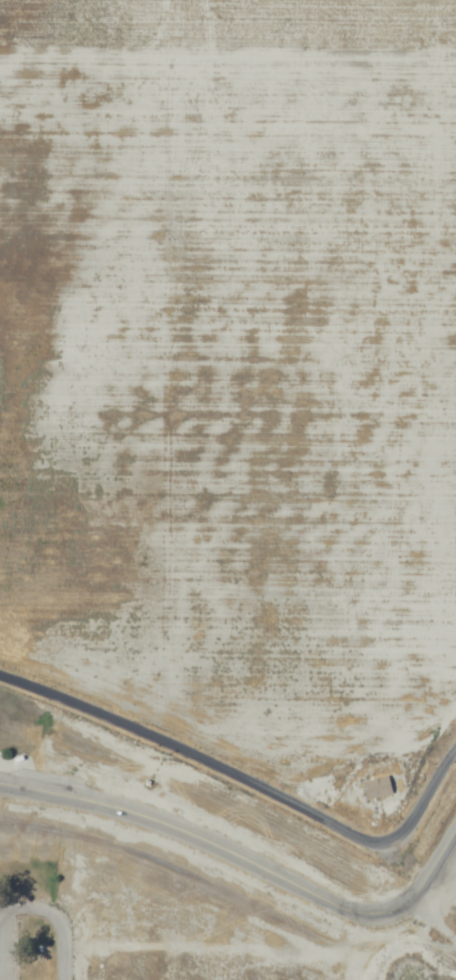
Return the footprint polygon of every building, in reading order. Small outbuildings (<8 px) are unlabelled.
[(368,800),(393,793),(388,776),(363,783),(368,800)]
